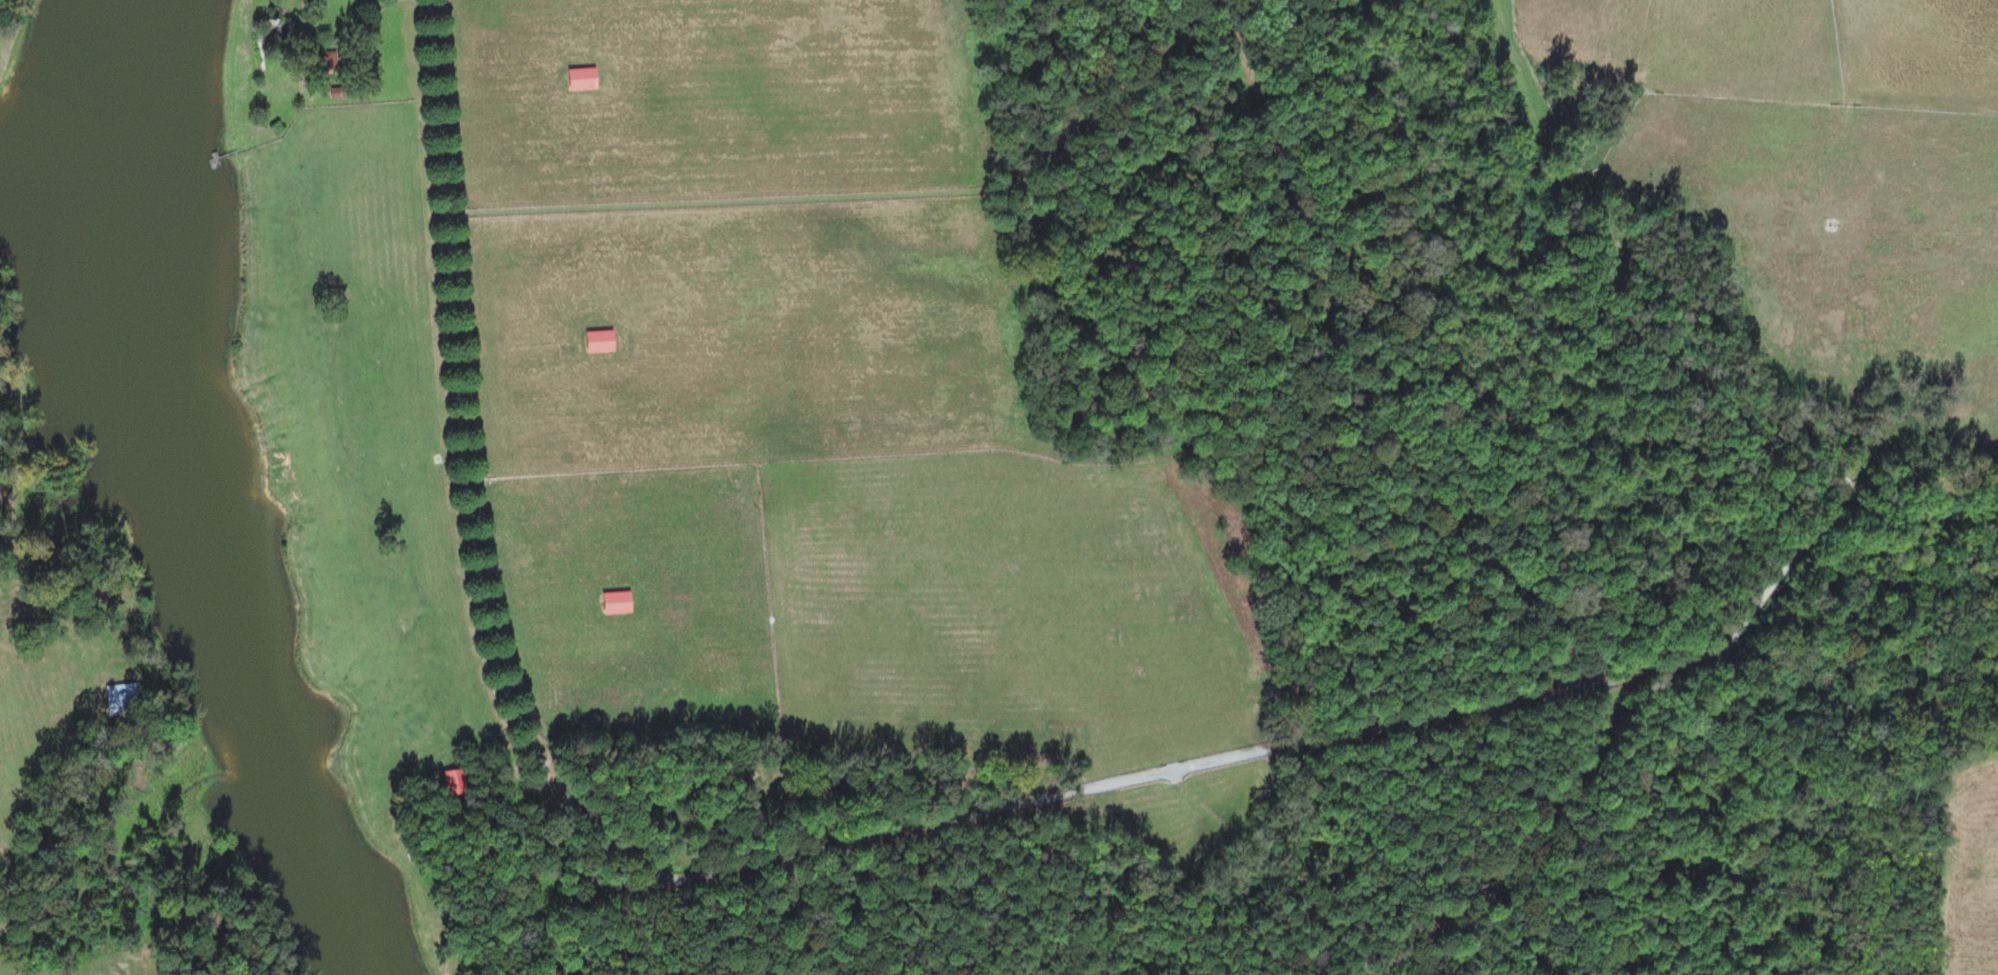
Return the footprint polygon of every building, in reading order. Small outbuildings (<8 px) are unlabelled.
[(598,66),(571,70),(573,91),(601,87),(598,66)] [(590,352),(618,352),(618,331),(590,331),(590,352)] [(607,614),(635,613),(634,592),(606,593),(607,614)] [(107,686),(110,715),(141,712),(138,683),(107,686)]
